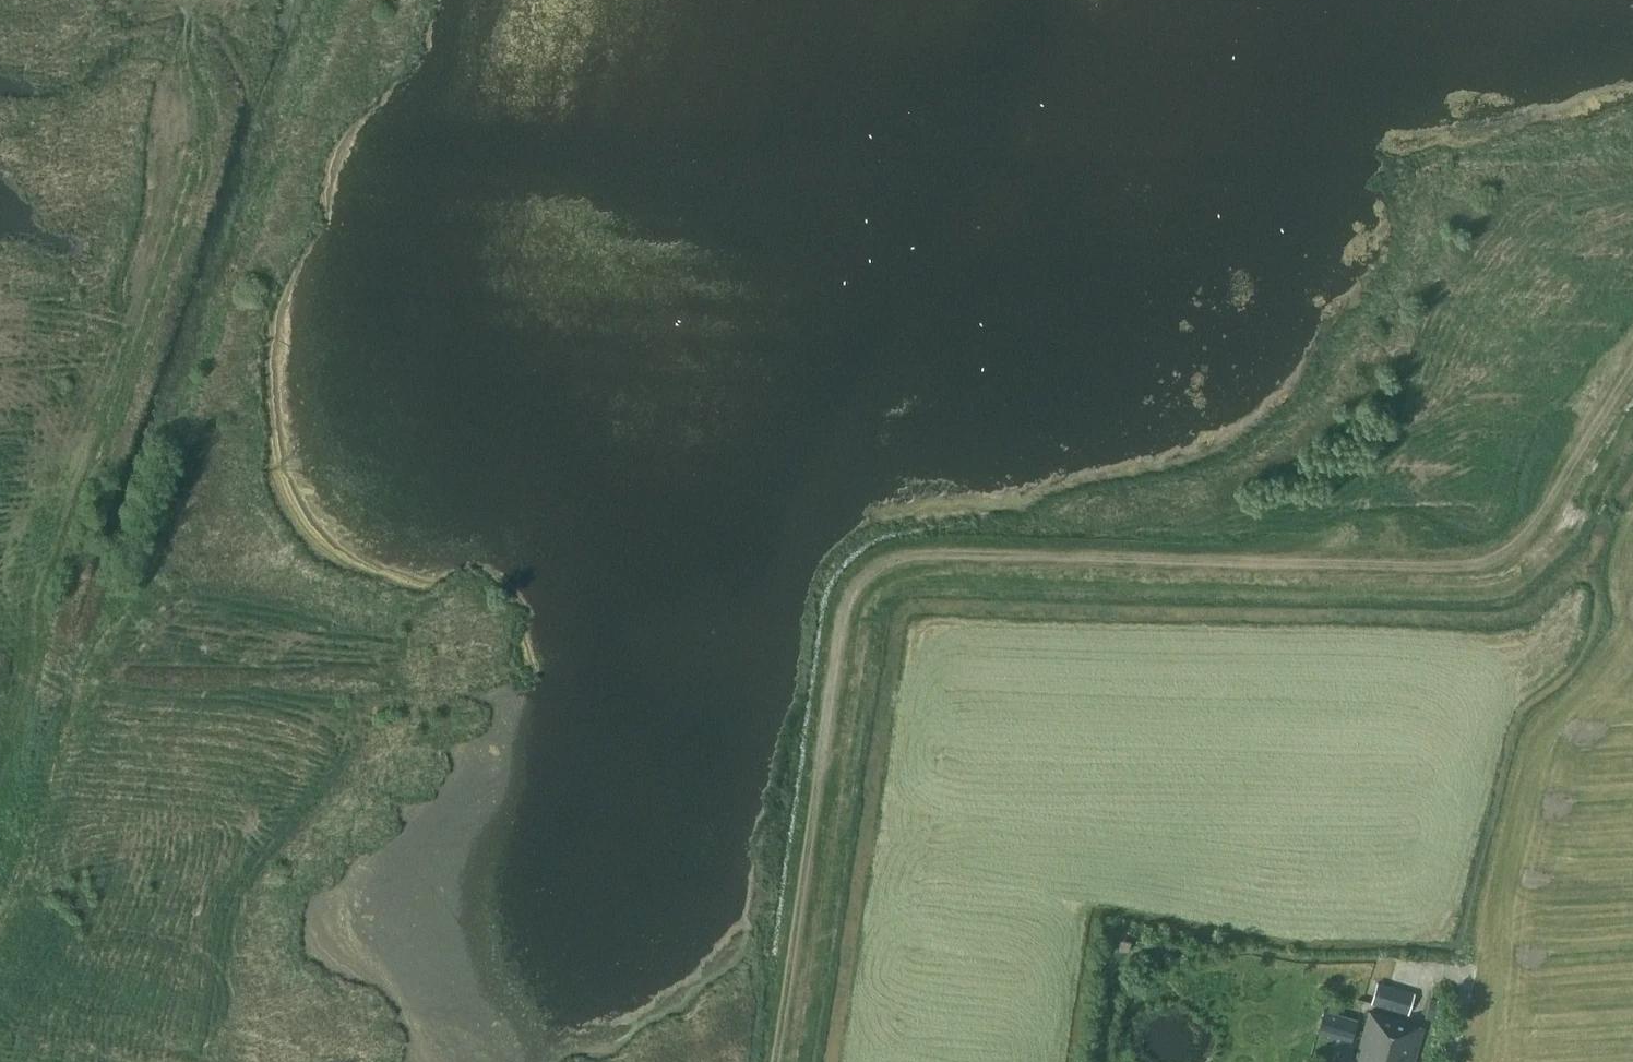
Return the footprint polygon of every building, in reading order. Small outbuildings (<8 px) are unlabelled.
[(1392,985),(1386,1003),(1410,1011),(1416,992),(1392,985)] [(1318,1025),(1352,1035),(1359,1014),(1325,1004),(1318,1025)] [(1426,1027),(1371,1011),(1357,1061),(1416,1061),(1426,1027)]
